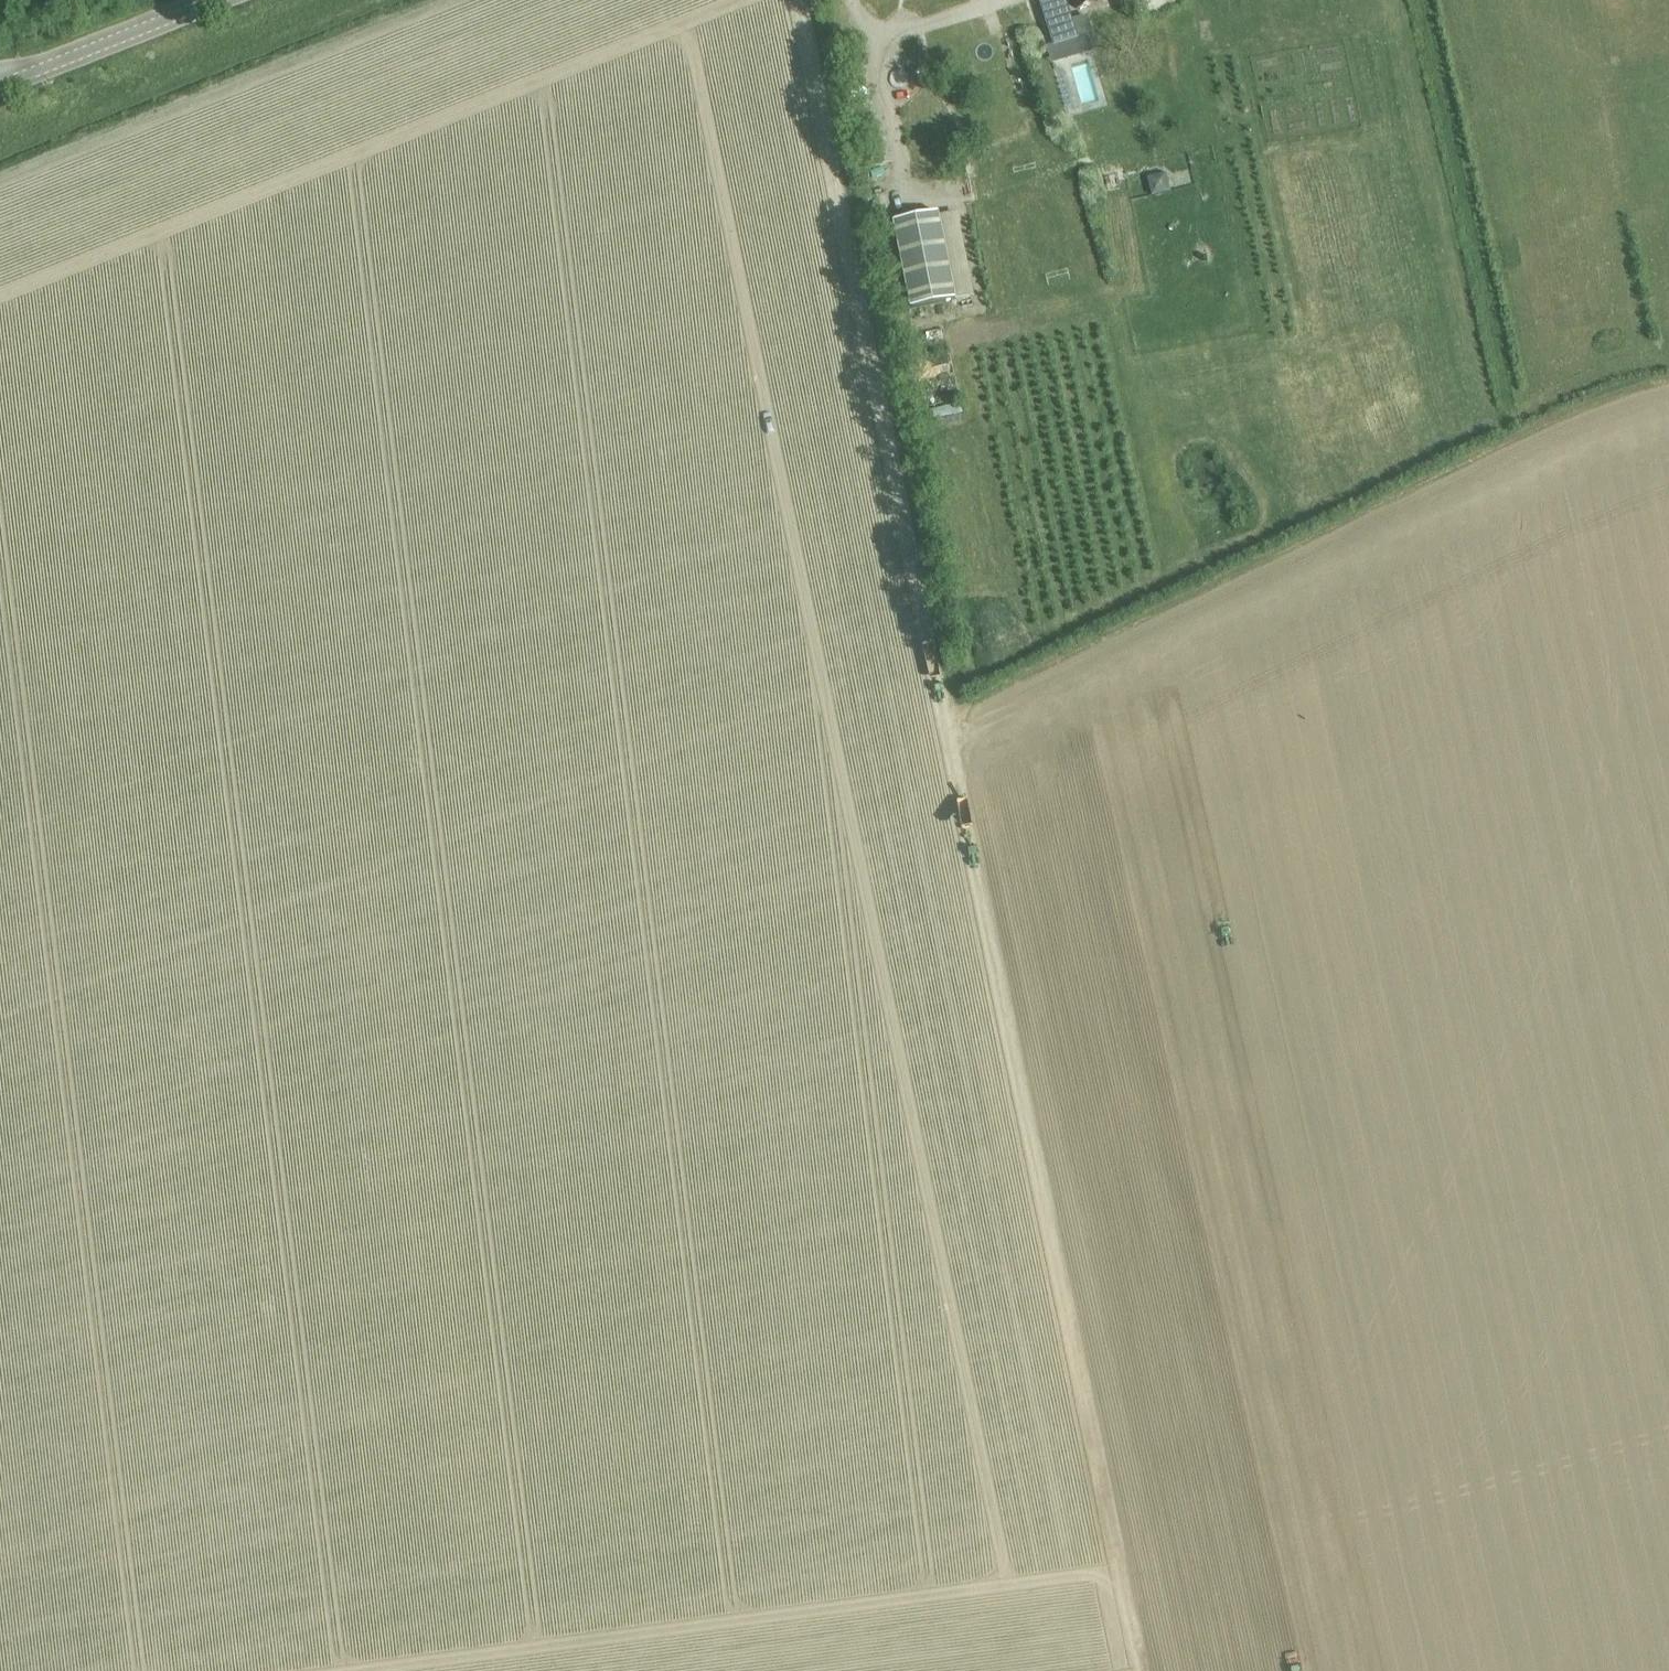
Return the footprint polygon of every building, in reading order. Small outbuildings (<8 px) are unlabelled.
[(1041,10),(1054,47),(1093,35),(1087,16),(1073,20),(1066,0),(1038,0),(1041,10)] [(1076,10),(1095,4),(1093,0),(1073,0),(1076,10)] [(899,76),(915,73),(912,56),(896,59),(899,76)] [(938,213),(894,222),(912,308),(956,300),(938,213)] [(953,396),(954,408),(973,406),(972,394),(953,396)]
